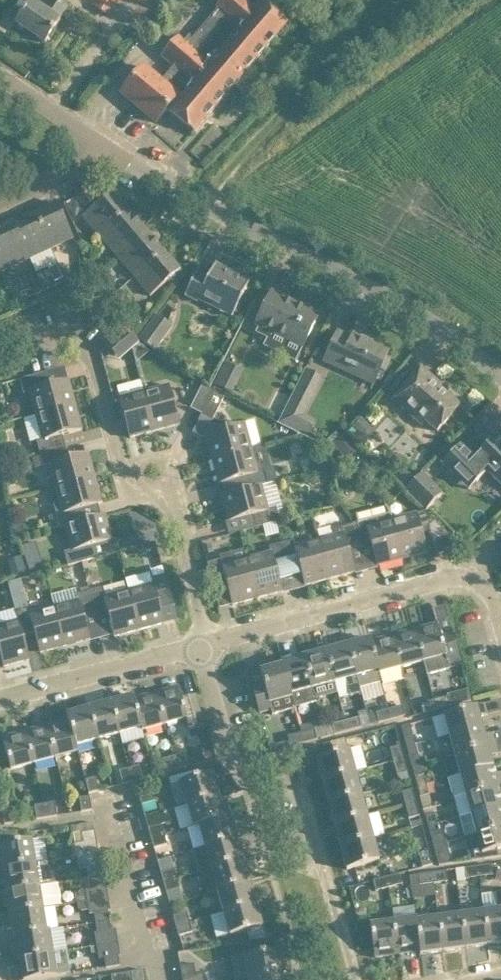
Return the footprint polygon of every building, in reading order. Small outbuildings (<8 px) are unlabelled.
[(45,43),(60,20),(59,19),(67,6),(57,0),(49,0),(44,9),(30,0),(15,23),(45,43)] [(109,16),(119,0),(91,0),(89,3),(109,16)] [(162,57),(174,67),(163,80),(183,97),(170,113),(192,132),(193,133),(234,85),(241,91),(250,81),(242,75),(286,23),(262,3),(258,0),(257,1),(257,0),(222,0),(216,8),(217,9),(187,45),(177,38),(162,57)] [(143,67),(121,93),(154,122),(156,123),(167,111),(178,97),(161,82),(143,67)] [(76,200),(85,210),(97,200),(88,189),(76,200)] [(79,220),(97,241),(130,213),(112,192),(79,220)] [(57,203),(33,214),(51,254),(75,243),(57,203)] [(97,241),(116,263),(149,234),(130,213),(97,241)] [(33,214),(9,225),(28,264),(51,254),(33,214)] [(0,229),(0,266),(4,275),(28,264),(9,225),(0,229)] [(116,263),(134,284),(167,255),(149,234),(116,263)] [(167,255),(134,284),(148,299),(169,280),(174,286),(185,277),(167,255)] [(185,296),(198,302),(199,300),(232,316),(250,282),(215,264),(208,278),(196,273),(185,296)] [(21,285),(10,289),(15,302),(26,297),(21,285)] [(255,325),(302,348),(319,316),(271,293),(255,325)] [(138,340),(155,352),(173,328),(155,316),(138,340)] [(106,345),(115,356),(135,339),(126,328),(106,345)] [(325,361),(359,377),(361,373),(375,380),(390,350),(354,333),(352,339),(338,333),(325,361)] [(225,363),(213,385),(228,393),(240,370),(225,363)] [(392,400),(402,409),(422,426),(426,422),(437,432),(460,406),(439,388),(441,386),(420,367),(392,400)] [(29,392),(36,416),(75,405),(68,380),(49,386),(45,373),(20,380),(24,394),(29,392)] [(297,385),(277,422),(294,431),(313,393),(297,385)] [(169,386),(144,392),(155,432),(180,425),(169,386)] [(190,409),(201,415),(213,391),(202,386),(190,409)] [(213,391),(201,415),(213,421),(224,397),(213,391)] [(155,432),(144,392),(119,399),(130,438),(155,432)] [(36,441),(40,454),(66,447),(62,436),(82,430),(75,405),(36,416),(42,440),(36,441)] [(205,435),(212,460),(251,449),(245,424),(205,435)] [(496,436),(475,458),(460,444),(441,463),(468,490),(487,471),(500,485),(500,441),(496,436)] [(49,465),(55,489),(95,479),(88,453),(69,459),(66,447),(40,454),(43,466),(49,465)] [(239,479),(242,491),(261,486),(262,487),(268,485),(268,481),(275,479),(273,469),(258,473),(251,449),(212,460),(219,485),(239,479)] [(327,455),(310,460),(313,471),(330,467),(327,455)] [(405,471),(395,480),(404,489),(413,480),(405,471)] [(403,490),(424,511),(441,494),(420,473),(413,480),(404,489),(403,490)] [(60,528),(65,526),(85,520),(82,509),(102,504),(95,479),(55,489),(59,504),(54,505),(60,528)] [(242,491),(222,496),(229,522),(249,516),(252,529),(280,521),(288,519),(286,510),(278,512),(277,508),(268,510),(262,487),(261,486),(242,491)] [(358,523),(354,524),(361,550),(372,547),(377,567),(402,560),(392,521),(389,511),(385,509),(356,517),(358,523)] [(424,512),(392,521),(402,560),(427,553),(422,533),(430,530),(437,555),(448,552),(457,544),(424,512)] [(65,526),(72,549),(63,552),(67,567),(95,559),(92,546),(112,541),(105,515),(85,520),(65,526)] [(336,536),(319,541),(330,579),(355,573),(349,553),(361,550),(354,524),(335,529),(336,536)] [(330,579),(319,541),(295,547),(294,540),(281,544),(288,569),(290,577),(301,574),(304,586),(330,579)] [(44,571),(36,543),(21,547),(30,576),(44,571)] [(288,569),(281,544),(269,547),(271,554),(247,560),(257,599),(282,592),(279,580),(290,577),(288,569)] [(257,599),(247,560),(222,567),(220,560),(207,564),(214,589),(227,586),(232,606),(257,599)] [(152,585),(128,591),(139,631),(177,621),(165,575),(150,579),(152,585)] [(11,593),(24,589),(21,580),(9,583),(11,593)] [(102,588),(89,591),(96,617),(108,614),(114,637),(139,631),(128,591),(104,597),(102,588)] [(78,601),(54,607),(65,647),(90,640),(85,620),(96,617),(89,591),(76,595),(78,601)] [(15,612),(17,621),(19,621),(23,637),(34,634),(40,653),(65,647),(54,607),(30,614),(29,608),(15,612)] [(17,621),(0,626),(0,654),(3,667),(29,660),(23,637),(19,621),(17,621)] [(437,624),(415,630),(423,662),(427,674),(449,669),(448,663),(460,660),(452,632),(440,635),(437,624)] [(415,630),(393,636),(401,668),(423,662),(415,630)] [(378,671),(379,674),(381,682),(382,685),(404,679),(401,668),(393,636),(371,641),(371,642),(379,671),(378,671)] [(379,674),(378,671),(379,671),(371,642),(371,641),(371,639),(348,645),(360,688),(381,682),(379,674)] [(348,645),(326,651),(335,683),(346,680),(350,695),(361,693),(360,688),(348,645)] [(326,651),(304,657),(313,689),(335,683),(326,651)] [(282,663),(282,665),(283,665),(294,708),(316,702),(313,689),(304,657),(282,663)] [(283,665),(282,665),(260,671),(263,683),(252,686),(259,714),(271,711),(272,714),(294,708),(283,665)] [(178,687),(156,693),(165,726),(186,720),(188,730),(203,726),(195,696),(182,699),(178,687)] [(156,693),(134,699),(142,729),(141,729),(142,732),(155,728),(163,757),(173,755),(165,726),(156,693)] [(134,696),(111,702),(120,735),(141,729),(142,729),(134,699),(134,696)] [(447,696),(433,699),(436,710),(449,706),(447,696)] [(436,710),(433,699),(420,703),(423,713),(436,710)] [(111,702),(89,708),(98,741),(120,735),(111,702)] [(442,716),(448,736),(482,727),(479,718),(487,715),(484,705),(442,716)] [(402,706),(389,709),(392,720),(405,716),(402,706)] [(66,714),(68,720),(69,720),(76,747),(77,746),(98,741),(89,708),(66,714)] [(389,709),(367,715),(370,726),(392,720),(389,709)] [(367,715),(345,721),(348,732),(370,726),(367,715)] [(69,720),(68,720),(47,726),(55,758),(78,752),(77,746),(76,747),(69,720)] [(299,727),(301,733),(304,744),(326,738),(323,726),(323,727),(321,721),(299,727)] [(345,721),(323,726),(326,738),(348,732),(345,721)] [(401,726),(407,747),(416,745),(410,724),(401,726)] [(47,726),(25,732),(33,764),(55,758),(47,726)] [(448,736),(453,756),(495,745),(492,734),(484,736),(482,727),(448,736)] [(33,764),(25,732),(2,738),(11,770),(33,764)] [(304,744),(301,733),(288,737),(290,747),(304,744)] [(407,747),(412,767),(421,765),(416,745),(407,747)] [(453,756),(458,776),(492,766),(490,757),(498,755),(495,745),(453,756)] [(391,749),(394,762),(404,759),(400,746),(391,749)] [(317,759),(323,781),(356,773),(349,750),(317,759)] [(184,755),(174,758),(177,770),(187,768),(184,755)] [(177,770),(174,758),(163,761),(167,773),(177,770)] [(404,759),(394,762),(398,775),(400,784),(410,781),(404,759)] [(412,767),(417,787),(426,785),(421,765),(412,767)] [(139,766),(129,769),(133,782),(143,780),(139,766)] [(453,798),(500,785),(500,774),(495,776),(492,766),(458,776),(448,779),(453,798)] [(133,782),(129,769),(119,771),(123,785),(133,782)] [(323,781),(329,803),(361,795),(356,773),(323,781)] [(180,783),(187,805),(219,796),(212,774),(180,783)] [(85,781),(89,794),(98,792),(95,778),(85,781)] [(426,785),(417,787),(420,797),(429,795),(426,785)] [(459,818),(500,806),(500,798),(500,796),(500,785),(453,798),(459,818)] [(402,792),(406,806),(416,803),(412,790),(402,792)] [(138,795),(141,805),(155,802),(152,792),(138,795)] [(329,803),(335,825),(367,817),(361,795),(329,803)] [(187,805),(193,827),(225,818),(225,817),(219,796),(187,805)] [(79,799),(81,813),(92,811),(89,797),(79,799)] [(55,803),(44,805),(47,818),(57,817),(55,803)] [(412,827),(420,825),(421,825),(419,816),(416,803),(406,806),(412,827)] [(47,818),(44,805),(34,806),(36,820),(47,818)] [(464,837),(500,827),(500,806),(459,818),(464,837)] [(145,817),(151,840),(165,836),(162,825),(170,823),(167,811),(145,817)] [(2,814),(4,825),(16,823),(14,812),(2,814)] [(437,823),(434,813),(426,815),(429,826),(437,824),(437,823)] [(199,826),(205,848),(237,838),(231,816),(225,817),(225,818),(193,827),(193,828),(199,826)] [(335,825),(341,847),(373,839),(367,817),(335,825)] [(429,826),(434,846),(446,842),(441,823),(437,824),(429,826)] [(420,825),(412,827),(417,843),(424,841),(420,825)] [(464,837),(463,838),(469,861),(497,858),(500,857),(500,827),(464,837)] [(75,843),(77,857),(98,854),(94,831),(81,833),(82,842),(75,843)] [(165,836),(151,840),(154,849),(167,845),(165,836)] [(205,848),(211,870),(243,860),(237,838),(205,848)] [(373,839),(341,847),(347,870),(380,861),(373,839)] [(31,841),(0,846),(0,862),(1,862),(2,869),(2,870),(35,864),(31,841)] [(447,864),(452,863),(446,842),(434,846),(439,865),(447,864)] [(419,855),(423,867),(433,865),(429,852),(419,855)] [(86,868),(88,879),(102,876),(98,854),(77,857),(79,869),(86,868)] [(158,862),(163,883),(177,879),(171,858),(158,862)] [(211,870),(217,891),(249,882),(243,860),(211,870)] [(6,891),(6,892),(56,884),(52,861),(47,862),(35,864),(2,870),(2,869),(0,869),(0,885),(5,884),(6,891)] [(491,865),(478,866),(479,876),(492,874),(491,865)] [(478,866),(455,869),(456,879),(479,876),(478,866)] [(389,869),(378,872),(380,879),(386,878),(391,876),(389,869)] [(455,869),(432,872),(434,882),(456,879),(455,869)] [(434,882),(432,872),(419,874),(420,884),(434,882)] [(391,876),(386,878),(389,888),(402,885),(400,874),(391,876)] [(87,901),(87,902),(108,899),(106,885),(104,886),(102,876),(88,879),(89,887),(83,888),(74,895),(75,903),(87,901)] [(373,881),(375,892),(389,888),(386,878),(380,879),(373,881)] [(170,904),(183,900),(177,879),(163,883),(170,904)] [(217,891),(223,913),(256,904),(249,882),(217,891)] [(8,907),(10,914),(43,909),(62,905),(58,883),(56,884),(6,892),(6,891),(1,892),(4,908),(8,907)] [(484,912),(488,945),(500,943),(500,892),(496,893),(498,910),(484,912)] [(94,913),(96,924),(109,921),(108,912),(110,911),(108,899),(87,902),(89,914),(94,913)] [(256,904),(223,913),(230,936),(262,926),(256,904)] [(14,938),(16,937),(47,931),(46,931),(43,909),(10,914),(5,915),(7,930),(12,929),(14,938)] [(484,912),(461,915),(466,948),(488,945),(484,912)] [(173,917),(176,927),(190,924),(186,913),(173,917)] [(461,915),(439,918),(443,951),(466,948),(461,915)] [(416,918),(393,922),(398,955),(420,952),(416,921),(417,921),(416,918)] [(439,918),(417,921),(416,921),(420,952),(420,955),(443,951),(439,918)] [(97,945),(97,946),(118,943),(116,930),(111,931),(109,921),(96,924),(97,933),(99,945),(97,945)] [(398,955),(393,922),(370,925),(374,958),(398,955)] [(190,924),(176,927),(179,937),(192,933),(190,924)] [(20,959),(53,954),(49,930),(47,931),(16,937),(17,944),(13,945),(15,960),(20,960),(20,959)] [(118,943),(97,946),(99,960),(104,959),(106,969),(120,966),(118,957),(120,956),(118,943)] [(20,960),(21,967),(16,968),(19,979),(37,979),(71,974),(67,951),(53,954),(20,959),(20,960)] [(241,979),(243,979),(281,974),(277,951),(231,958),(235,979),(238,979),(241,979)] [(182,979),(204,979),(203,973),(196,974),(194,965),(180,967),(182,979)] [(123,979),(146,979),(145,970),(122,974),(123,979)]
